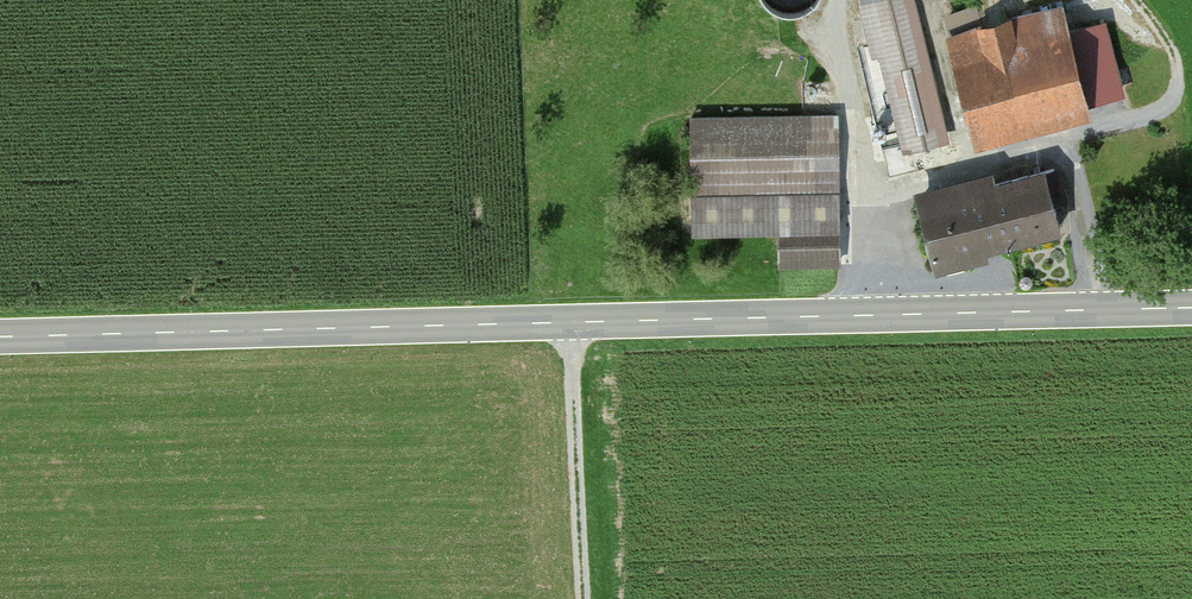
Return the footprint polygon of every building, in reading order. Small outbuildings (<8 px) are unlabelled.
[(948,138),(915,0),(862,0),(898,150),(948,138)] [(950,30),(976,141),(1088,114),(1062,4),(950,30)] [(692,116),(693,229),(782,229),(782,262),(838,262),(838,115),(692,116)] [(917,202),(932,260),(1060,227),(1052,194),(1060,192),(1053,167),(917,202)]
